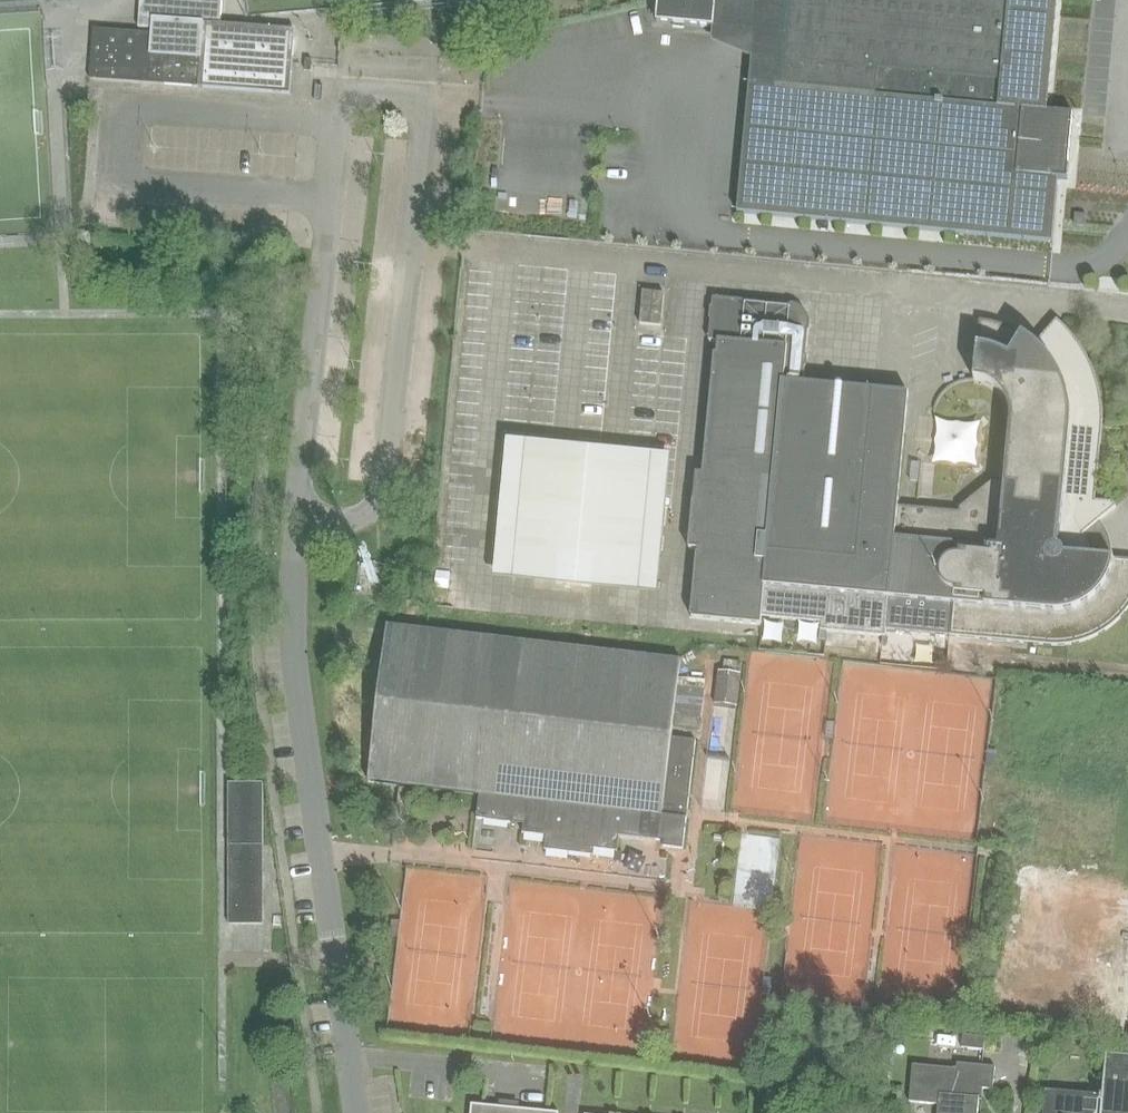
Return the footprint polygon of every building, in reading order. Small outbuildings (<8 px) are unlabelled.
[(137,28),(150,29),(150,36),(94,32),(94,29),(92,29),(89,79),(289,94),(293,38),(219,33),(221,0),(139,0),(137,28)] [(655,22),(713,27),(753,31),(784,34),(768,201),(738,198),(736,212),(1051,242),(1056,188),(1057,179),(1067,180),(1073,116),(1073,114),(1047,112),(1057,0),(657,0),(655,22)] [(1084,225),(1085,215),(1074,214),(1073,224),(1084,225)] [(79,232),(78,243),(78,244),(90,245),(90,243),(91,233),(79,232)] [(664,294),(642,291),(639,324),(661,326),(664,294)] [(689,549),(698,550),(692,619),(761,625),(762,617),(771,618),(821,623),(820,631),(844,633),(886,637),(886,636),(886,630),(1051,646),(1054,646),(1061,646),(1067,645),(1075,644),(1081,642),(1089,639),(1093,638),(1099,635),(1104,632),(1109,628),(1115,623),(1121,618),(1126,612),(1127,609),(1127,561),(1112,559),(1112,555),(1112,552),(1111,548),(1111,545),(1110,540),(1109,537),(1107,533),(1105,528),(1103,525),(1101,523),(1100,521),(1116,507),(1112,503),(1095,501),(1102,427),(1102,417),(1101,401),(1099,389),(1095,375),(1087,357),(1084,353),(1080,346),(1075,339),(1070,334),(1065,328),(1061,323),(1057,320),(1035,344),(1030,340),(1025,336),(1022,334),(1018,332),(1013,330),(1008,327),(1002,325),(996,324),(990,322),(984,321),(980,321),(974,380),(976,381),(980,381),(986,383),(989,384),(993,386),(996,389),(1000,392),(1003,397),(1006,400),(1008,405),(1009,409),(1010,414),(1011,418),(1010,423),(1007,453),(999,452),(996,489),(967,513),(916,508),(898,507),(905,432),(909,394),(874,390),(803,384),(809,327),(809,323),(808,319),(806,315),(803,312),(800,309),(797,307),(794,306),(791,306),(713,298),(709,338),(709,341),(718,342),(707,462),(704,462),(703,475),(696,474),(689,549)] [(937,424),(938,464),(979,463),(978,422),(937,424)] [(506,447),(493,586),(655,601),(668,463),(506,447)] [(399,786),(421,788),(480,795),(477,820),(524,825),(523,834),(546,837),(545,850),(593,856),(594,849),(617,852),(619,836),(664,842),(663,847),(683,850),(696,741),(672,738),(681,660),(387,625),(369,782),(399,786)] [(737,707),(741,674),(719,671),(715,704),(737,707)] [(228,925),(262,925),(262,784),(228,784),(228,925)] [(985,1038),(963,1036),(962,1049),(983,1051),(985,1038)] [(1106,1055),(1102,1096),(1100,1095),(1100,1098),(1047,1093),(1046,1112),(1127,1112),(1127,1057),(1106,1055)] [(995,1069),(957,1065),(957,1070),(913,1066),(909,1103),(938,1106),(937,1112),(977,1112),(980,1090),(993,1091),(995,1069)] [(471,1105),(471,1112),(555,1112),(471,1105)]
